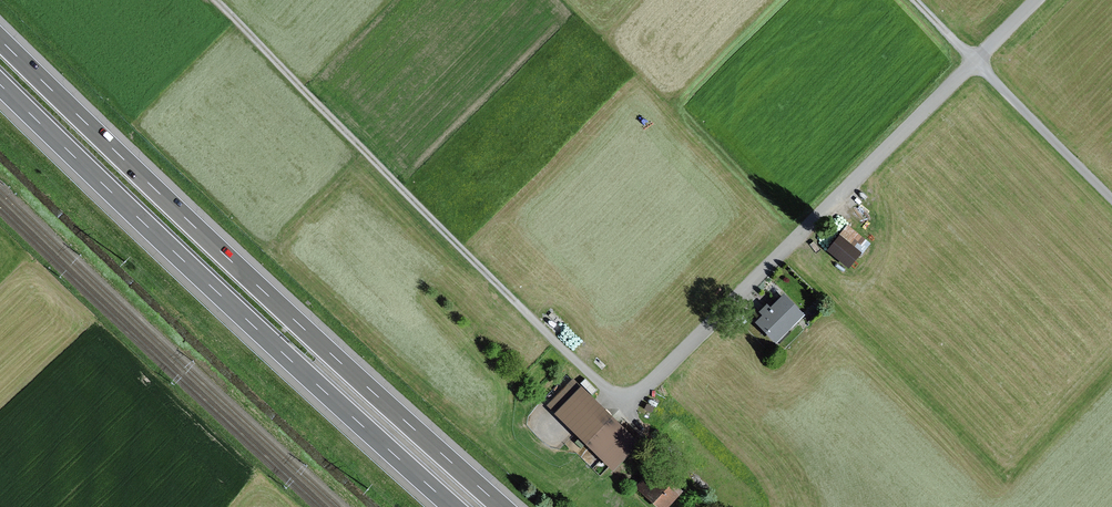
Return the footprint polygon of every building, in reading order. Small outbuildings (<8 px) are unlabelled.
[(847,226),(837,238),(860,257),(870,244),(847,226)] [(860,257),(837,238),(825,252),(848,271),(860,257)] [(785,297),(756,322),(776,345),(805,319),(785,297)] [(637,448),(572,382),(547,407),(612,473),(637,448)] [(636,487),(655,506),(665,506),(681,492),(658,467),(636,487)]
